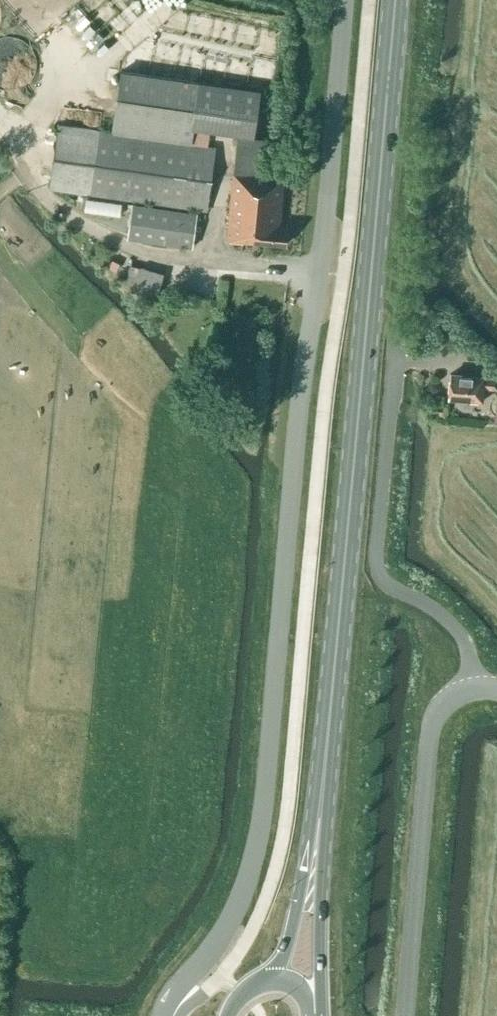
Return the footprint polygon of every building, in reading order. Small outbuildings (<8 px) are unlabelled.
[(254,135),(260,90),(120,71),(112,130),(191,141),(193,128),(254,135)] [(133,198),(199,208),(207,209),(216,148),(58,125),(49,186),(133,198)] [(286,244),(288,225),(280,225),(284,177),(233,172),(227,238),(286,244)] [(193,249),(199,208),(133,198),(127,239),(193,249)] [(159,292),(166,266),(138,258),(131,285),(159,292)] [(450,374),(448,396),(465,398),(465,400),(482,401),(483,387),(496,388),(496,376),(484,375),(484,377),(450,374)]
